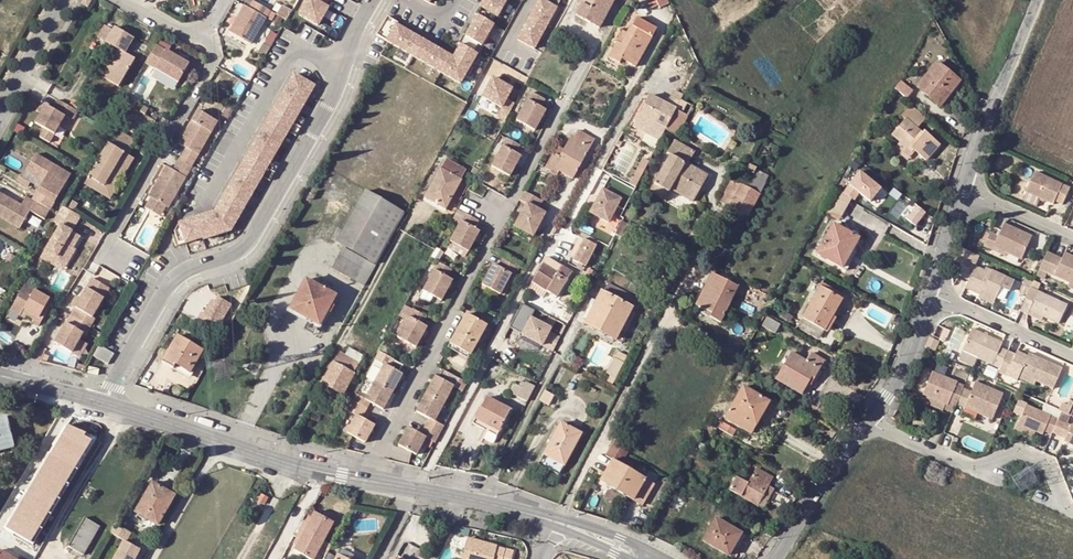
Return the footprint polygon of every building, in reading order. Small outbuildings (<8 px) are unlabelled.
[(272,10),(256,0),(252,8),(245,4),(230,30),(252,43),(267,17),(272,10)] [(299,14),(317,24),(328,7),(324,5),(327,0),(307,0),(299,14)] [(388,17),(377,36),(461,84),(473,61),(467,58),(472,50),(475,52),(479,45),(482,46),(494,24),(492,23),(496,15),(498,17),(507,2),(504,0),(484,0),(476,15),(478,16),(466,37),(464,36),(459,44),(461,46),(457,53),(460,55),(457,60),(424,41),(416,36),(416,37),(397,26),(399,23),(388,17)] [(518,39),(535,48),(557,8),(545,1),(543,0),(540,0),(518,39)] [(591,7),(581,2),(575,14),(599,27),(614,0),(595,0),(591,7)] [(657,0),(647,0),(651,8),(659,4),(657,0)] [(282,2),(276,12),(287,19),(293,9),(282,2)] [(276,12),(272,10),(267,17),(271,20),(276,12)] [(636,66),(656,29),(637,18),(632,25),(631,25),(626,33),(621,43),(617,41),(609,57),(620,63),(622,59),(636,66)] [(114,29),(106,24),(99,35),(120,47),(104,75),(120,84),(136,57),(126,51),(134,36),(116,26),(114,29)] [(617,41),(621,43),(626,33),(622,31),(617,41)] [(190,63),(157,44),(151,54),(160,59),(156,67),(179,81),(190,63)] [(481,56),(475,52),(472,50),(467,58),(473,61),(477,63),(481,56)] [(160,59),(151,54),(147,62),(156,67),(160,59)] [(944,101),(959,81),(937,63),(918,87),(928,94),(931,91),(944,101)] [(211,212),(179,223),(180,228),(174,230),(179,245),(202,237),(203,239),(231,230),(262,176),(270,180),(280,164),(272,159),(288,130),(296,135),(306,119),(298,114),(315,85),(295,74),(217,208),(218,209),(212,213),(211,212)] [(505,120),(515,103),(506,99),(512,88),(493,77),(483,96),(502,107),(497,116),(505,120)] [(913,90),(901,81),(895,88),(907,97),(913,90)] [(669,100),(678,105),(684,93),(675,89),(669,100)] [(944,101),(931,91),(928,94),(941,105),(944,101)] [(544,102),(531,95),(516,123),(534,133),(545,113),(540,110),(544,102)] [(648,96),(632,127),(647,134),(660,140),(676,110),(648,96)] [(78,110),(59,99),(53,108),(46,104),(36,122),(45,127),(39,136),(49,142),(55,133),(65,115),(69,118),(74,117),(78,110)] [(135,105),(125,99),(123,103),(133,109),(135,105)] [(693,106),(683,101),(668,130),(679,137),(690,117),(688,115),(693,106)] [(905,118),(891,135),(907,148),(909,146),(914,150),(926,160),(939,143),(924,130),(922,132),(917,128),(926,117),(911,105),(902,115),(905,118)] [(181,143),(187,147),(181,158),(194,165),(219,121),(200,110),(181,143)] [(104,185),(115,166),(120,169),(129,155),(137,140),(117,129),(89,177),(104,185)] [(572,178),(595,140),(577,131),(574,137),(571,136),(563,149),(559,157),(555,155),(554,157),(551,156),(545,167),(557,174),(559,171),(572,178)] [(656,148),(660,140),(647,134),(643,141),(656,148)] [(695,151),(675,140),(668,152),(671,154),(654,183),(668,191),(670,188),(672,190),(693,201),(707,175),(688,164),(695,151)] [(519,148),(506,141),(491,168),(509,178),(520,158),(516,155),(519,148)] [(559,147),(555,155),(559,157),(563,149),(559,147)] [(71,173),(36,153),(30,163),(48,174),(41,186),(33,198),(51,209),(71,173)] [(194,165),(181,158),(175,169),(168,166),(151,195),(153,197),(168,205),(170,206),(194,165)] [(445,209),(453,194),(461,180),(460,179),(465,169),(447,159),(442,169),(440,168),(424,197),(445,209)] [(48,174),(30,163),(23,175),(41,186),(48,174)] [(539,174),(543,165),(539,163),(534,171),(539,174)] [(756,168),(749,164),(747,169),(753,173),(756,168)] [(745,172),(739,183),(760,194),(766,183),(745,172)] [(1070,189),(1035,172),(1025,192),(1053,205),(1055,201),(1062,205),(1070,189)] [(608,177),(601,190),(609,194),(616,181),(608,177)] [(720,200),(748,215),(760,194),(739,183),(731,179),(720,200)] [(461,180),(453,194),(462,199),(470,185),(461,180)] [(619,200),(626,203),(633,190),(616,181),(609,194),(601,190),(588,213),(606,223),(615,207),(619,200)] [(670,188),(668,191),(654,183),(649,192),(665,201),(672,190),(670,188)] [(397,229),(405,213),(365,190),(337,241),(377,264),(397,229)] [(537,209),(541,200),(523,190),(518,200),(526,204),(514,226),(532,236),(545,214),(537,209)] [(852,197),(840,190),(828,212),(839,219),(852,197)] [(27,195),(21,204),(0,192),(0,216),(20,228),(31,210),(46,218),(51,209),(33,198),(27,195)] [(168,205),(153,197),(147,207),(162,215),(168,205)] [(78,203),(73,200),(68,208),(73,211),(78,203)] [(622,210),(626,203),(619,200),(615,207),(622,210)] [(63,205),(58,213),(53,221),(61,225),(46,250),(68,263),(74,252),(72,250),(80,236),(72,231),(81,216),(73,211),(68,208),(63,205)] [(477,222),(464,214),(449,242),(467,252),(479,232),(473,229),(477,222)] [(621,238),(628,225),(620,221),(613,234),(621,238)] [(815,253),(842,268),(859,237),(833,223),(815,253)] [(1000,238),(992,234),(986,248),(995,252),(997,248),(1009,254),(1022,261),(1033,239),(1006,226),(1000,238)] [(582,237),(571,259),(583,265),(597,239),(581,230),(578,235),(582,237)] [(365,286),(376,266),(343,248),(332,267),(365,286)] [(1009,254),(997,248),(995,252),(1007,259),(1009,254)] [(68,263),(46,250),(42,257),(63,270),(68,263)] [(981,259),(969,253),(967,269),(975,274),(966,290),(981,298),(983,295),(996,302),(1001,290),(1010,294),(1015,283),(1006,279),(993,273),(991,276),(985,274),(976,269),(981,259)] [(1071,286),(1072,287),(1072,259),(1066,256),(1063,262),(1048,255),(1040,271),(1071,286)] [(550,294),(556,297),(572,272),(546,257),(531,282),(538,286),(550,294)] [(519,267),(503,258),(497,268),(492,265),(481,285),(499,295),(511,274),(514,276),(519,267)] [(451,270),(438,263),(422,291),(440,302),(451,281),(447,279),(451,270)] [(710,317),(720,322),(738,287),(711,274),(696,304),(712,312),(710,317)] [(320,287),(306,279),(289,309),(322,327),(337,300),(334,299),(336,296),(327,291),(329,286),(323,282),(320,287)] [(619,335),(638,297),(607,280),(586,318),(619,335)] [(546,300),(550,294),(538,286),(531,282),(529,286),(531,291),(546,300)] [(844,302),(847,296),(822,283),(819,288),(840,300),(844,302)] [(11,309),(20,315),(21,314),(22,312),(27,315),(34,319),(32,322),(39,326),(54,301),(26,284),(11,309)] [(104,297),(87,286),(76,306),(81,308),(76,317),(71,325),(66,322),(55,342),(72,352),(83,333),(86,335),(91,326),(96,318),(93,316),(104,297)] [(819,288),(802,318),(823,330),(840,300),(819,288)] [(1031,291),(1020,314),(1029,318),(1031,314),(1042,320),(1059,328),(1068,309),(1031,291)] [(994,306),(996,302),(983,295),(981,298),(980,299),(994,306)] [(217,322),(221,324),(232,304),(219,296),(216,301),(213,306),(210,305),(204,314),(202,312),(197,321),(212,330),(217,322)] [(426,316),(413,309),(396,338),(414,348),(426,327),(421,324),(426,316)] [(548,323),(550,318),(534,311),(532,316),(548,323)] [(486,325),(465,314),(449,343),(469,354),(486,325)] [(1042,320),(1031,314),(1029,318),(1041,323),(1042,320)] [(540,345),(549,328),(530,317),(521,334),(540,345)] [(616,341),(619,335),(586,318),(584,323),(616,341)] [(780,325),(767,318),(762,326),(775,333),(780,325)] [(824,331),(823,330),(802,318),(797,326),(819,339),(824,331)] [(935,338),(940,340),(947,328),(940,325),(938,328),(937,331),(936,335),(935,338)] [(1002,373),(1010,355),(1003,352),(1006,347),(976,334),(965,356),(1002,373)] [(189,372),(203,351),(177,336),(162,362),(172,368),(175,364),(189,372)] [(936,350),(940,340),(935,338),(931,336),(927,346),(936,350)] [(98,345),(92,355),(106,364),(113,353),(103,347),(98,345)] [(335,390),(331,397),(338,401),(362,356),(349,349),(346,355),(340,352),(323,383),(335,390)] [(397,372),(402,364),(379,351),(375,359),(374,360),(384,366),(375,382),(392,391),(401,374),(397,372)] [(800,394),(807,383),(812,376),(814,378),(825,360),(810,352),(805,359),(791,351),(775,379),(800,394)] [(618,353),(606,374),(609,376),(606,381),(613,384),(627,357),(618,353)] [(1013,374),(1022,378),(1038,386),(1056,394),(1065,374),(1041,363),(1040,366),(1030,361),(1020,356),(1019,359),(1010,355),(1002,373),(1000,377),(1010,382),(1013,374)] [(189,372),(175,364),(172,368),(187,376),(189,372)] [(99,369),(89,366),(87,372),(97,375),(99,369)] [(452,386),(461,390),(466,382),(442,369),(438,377),(434,375),(425,393),(443,402),(452,386)] [(959,405),(966,390),(957,386),(958,384),(934,373),(924,394),(931,398),(947,405),(948,406),(948,408),(956,412),(959,405)] [(1037,390),(1038,386),(1022,378),(1020,383),(1037,390)] [(355,395),(352,401),(365,409),(369,401),(382,409),(392,391),(375,382),(365,400),(355,395)] [(966,390),(959,405),(966,409),(967,406),(980,412),(979,414),(994,421),(1005,396),(978,384),(973,393),(966,390)] [(759,413),(767,400),(743,386),(725,418),(750,433),(761,414),(759,413)] [(523,403),(530,391),(525,389),(524,391),(518,387),(515,392),(509,389),(507,394),(523,403)] [(554,395),(544,390),(539,400),(548,405),(554,395)] [(415,410),(428,417),(424,425),(439,433),(444,424),(434,419),(443,402),(425,393),(415,410)] [(486,435),(494,439),(510,409),(486,397),(472,423),(488,431),(486,435)] [(944,411),(947,405),(931,398),(928,404),(944,411)] [(374,424),(361,416),(365,409),(352,401),(347,410),(356,415),(347,432),(354,436),(364,441),(374,424)] [(1072,412),(1072,408),(1068,406),(1065,414),(1071,417),(1072,412)] [(1019,426),(1020,426),(1038,434),(1044,437),(1046,433),(1053,437),(1054,434),(1060,422),(1064,413),(1053,408),(1049,417),(1027,407),(1019,426)] [(7,416),(0,418),(0,451),(14,447),(7,416)] [(54,445),(52,444),(5,526),(34,543),(98,432),(70,416),(54,445)] [(1063,438),(1068,426),(1060,422),(1054,434),(1063,438)] [(561,423),(539,462),(558,473),(580,433),(561,423)] [(736,430),(724,423),(721,428),(733,436),(736,430)] [(435,441),(439,433),(424,425),(419,433),(406,426),(398,444),(412,452),(415,453),(425,436),(435,441)] [(715,430),(707,425),(704,431),(712,436),(715,430)] [(1035,440),(1038,434),(1020,426),(1017,432),(1035,440)] [(630,447),(614,439),(605,455),(612,459),(600,480),(642,505),(654,484),(621,464),(630,447)] [(707,445),(700,443),(698,449),(705,451),(707,445)] [(729,489),(757,505),(768,485),(772,478),(756,468),(748,483),(736,476),(729,489)] [(948,474),(935,468),(930,477),(944,483),(948,474)] [(174,495),(152,482),(135,511),(157,524),(174,495)] [(768,485),(757,505),(762,508),(773,488),(768,485)] [(258,501),(264,504),(269,497),(262,493),(258,501)] [(305,521),(296,537),(300,539),(294,550),(312,558),(314,558),(334,522),(315,512),(309,523),(305,521)] [(702,540),(727,555),(732,546),(736,549),(744,535),(715,517),(702,540)] [(69,546),(84,554),(100,527),(85,518),(69,546)] [(117,523),(111,532),(125,540),(115,558),(136,558),(141,549),(127,541),(132,532),(117,523)] [(463,558),(494,558),(496,554),(504,556),(504,558),(512,558),(514,551),(469,539),(463,558)] [(0,549),(0,558),(18,558),(0,549)] [(337,558),(353,558),(355,555),(342,549),(337,558)]
